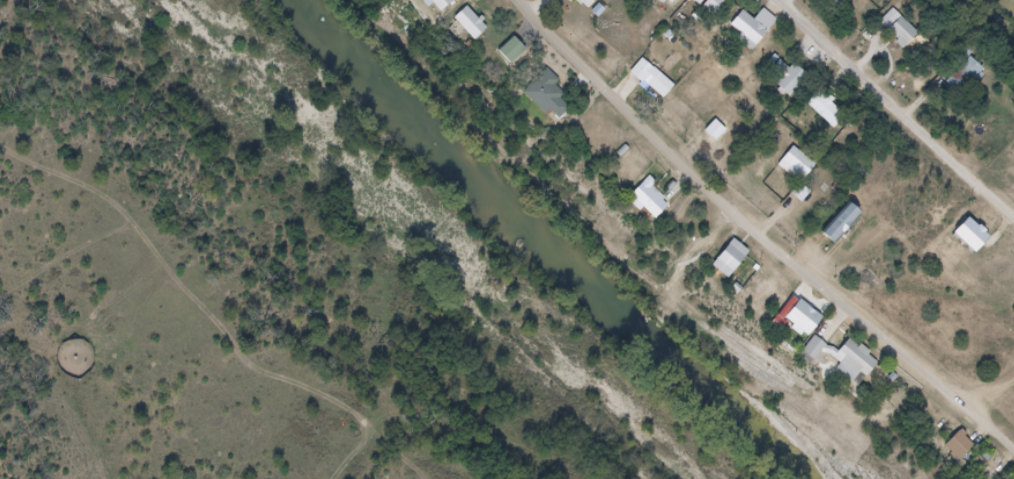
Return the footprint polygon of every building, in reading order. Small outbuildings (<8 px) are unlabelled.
[(424,1),(434,13),(439,8),(448,18),(463,5),(459,0),(425,0),(424,1)] [(595,14),(609,0),(581,0),(595,14)] [(667,15),(682,0),(654,0),(653,1),(667,15)] [(865,9),(874,0),(855,0),(865,9)] [(460,23),(481,46),(495,34),(473,10),(460,23)] [(734,37),(758,60),(787,31),(771,15),(760,26),(752,19),(734,37)] [(899,19),(886,34),(905,50),(901,55),(910,63),(927,45),(899,19)] [(520,42),(502,59),(517,74),(534,57),(520,42)] [(973,50),(943,87),(970,109),(993,80),(979,68),(985,60),(973,50)] [(648,62),(635,77),(645,85),(648,81),(670,101),(680,89),(648,62)] [(777,77),(782,83),(776,88),(788,103),(815,79),(804,66),(794,74),(788,67),(777,77)] [(551,71),(529,97),(564,126),(575,114),(569,108),(575,101),(565,93),(570,87),(551,71)] [(813,108),(840,136),(854,122),(827,94),(813,108)] [(801,150),(787,166),(814,189),(828,173),(801,150)] [(669,206),(648,186),(636,198),(657,219),(669,206)] [(854,212),(824,245),(839,258),(869,225),(854,212)] [(974,224),(959,241),(983,263),(998,246),(974,224)] [(741,243),(716,270),(734,286),(759,259),(741,243)] [(807,307),(791,326),(814,344),(829,324),(807,307)] [(805,353),(815,361),(847,319),(837,311),(805,353)] [(855,340),(844,355),(837,350),(832,348),(822,340),(808,356),(820,366),(827,359),(834,359),(846,367),(841,374),(859,388),(866,379),(873,385),(887,368),(878,361),(881,356),(866,344),(863,347),(855,340)] [(968,432),(949,450),(963,466),(980,450),(973,442),(975,440),(968,432)]
